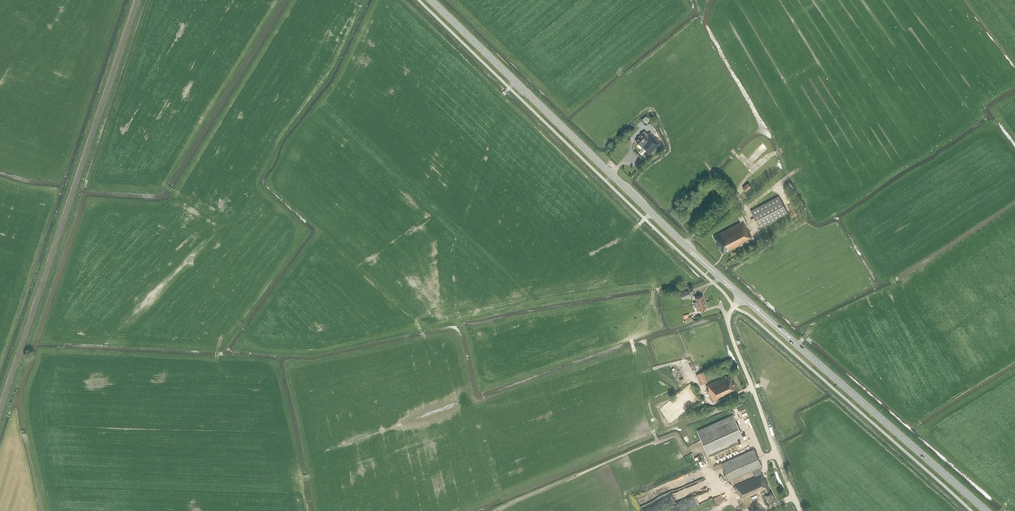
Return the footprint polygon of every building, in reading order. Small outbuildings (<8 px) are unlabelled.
[(643,125),(645,126),(646,127),(647,127),(649,126),(650,125),(651,124),(651,123),(651,121),(650,120),(649,119),(648,118),(647,118),(645,118),(644,119),(643,120),(643,121),(642,123),(643,124),(643,125)] [(650,154),(662,141),(655,128),(648,134),(644,131),(635,141),(650,154)] [(760,228),(788,214),(779,196),(751,210),(760,228)] [(741,222),(714,236),(722,253),(733,248),(752,238),(750,234),(747,227),(748,226),(742,215),(738,217),(741,222)] [(694,305),(705,302),(703,295),(695,298),(697,302),(693,303),(694,305)] [(707,308),(705,302),(694,305),(695,307),(698,306),(699,310),(707,308)] [(702,384),(708,382),(703,371),(697,374),(702,384)] [(737,390),(731,375),(707,384),(709,389),(708,389),(709,391),(708,392),(710,397),(711,396),(713,401),(733,393),(732,392),(737,390)] [(744,439),(733,414),(697,430),(708,455),(744,439)] [(754,449),(721,463),(729,482),(753,471),(755,477),(735,486),(739,495),(740,495),(742,499),(764,489),(766,494),(765,495),(769,503),(775,500),(771,492),(770,492),(759,468),(762,467),(754,449)]
